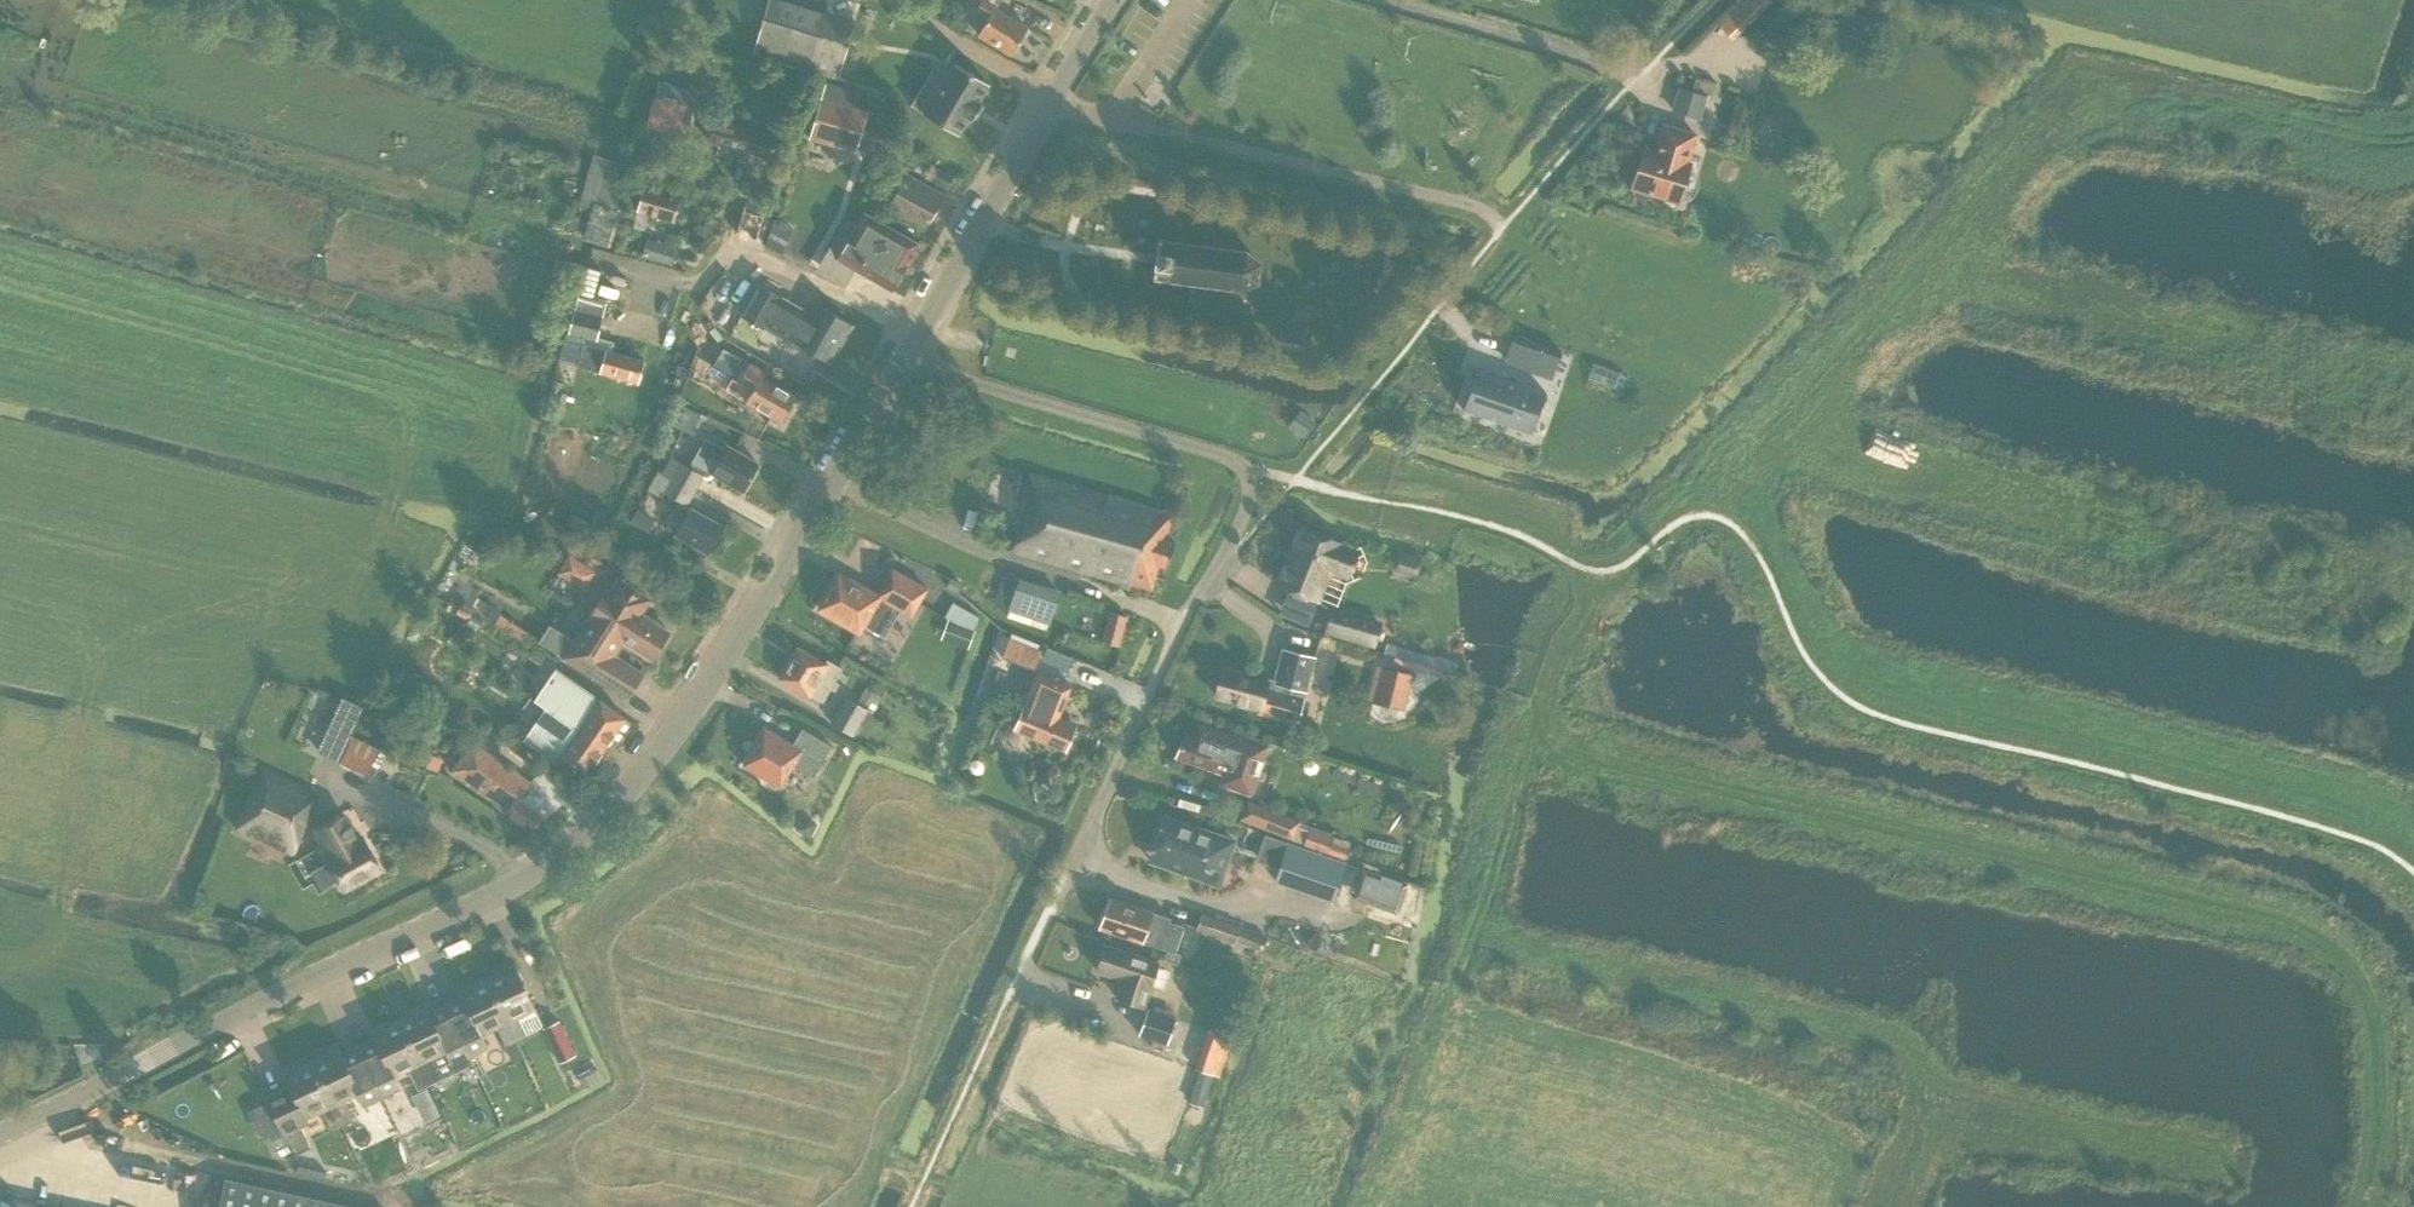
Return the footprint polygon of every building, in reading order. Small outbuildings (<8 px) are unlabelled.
[(781,0),(769,0),(754,53),(838,78),(855,22),(781,0)] [(1028,28),(995,8),(1000,0),(980,0),(972,13),(986,21),(978,34),(1011,55),(1028,28)] [(1716,22),(1730,35),(1762,0),(1736,0),(1716,22)] [(939,90),(925,115),(958,135),(969,116),(972,119),(981,104),(977,102),(988,83),(955,63),(948,75),(934,66),(925,81),(939,90)] [(875,92),(827,79),(823,92),(871,106),(875,92)] [(697,96),(658,84),(645,126),(684,138),(697,96)] [(1671,111),(1701,119),(1708,95),(1678,87),(1671,111)] [(857,153),(858,149),(865,151),(864,154),(880,159),(893,116),(822,96),(810,139),(857,153)] [(718,145),(716,155),(727,158),(729,148),(769,159),(775,137),(713,120),(708,142),(718,145)] [(1631,189),(1633,190),(1632,193),(1634,197),(1643,200),(1647,198),(1648,194),(1679,204),(1691,165),(1688,164),(1697,135),(1663,125),(1655,152),(1643,148),(1631,189)] [(586,240),(608,247),(631,166),(610,160),(586,240)] [(953,176),(929,164),(922,178),(946,190),(953,176)] [(924,229),(943,194),(911,176),(891,210),(924,229)] [(630,182),(623,206),(674,221),(681,197),(644,186),(644,187),(630,182)] [(735,232),(756,239),(765,211),(744,204),(735,232)] [(838,259),(892,290),(906,265),(905,265),(918,244),(864,213),(838,259)] [(641,255),(669,264),(675,246),(646,237),(641,255)] [(1158,239),(1152,278),(1240,290),(1257,284),(1260,265),(1245,252),(1158,239)] [(1403,263),(1418,265),(1421,245),(1406,243),(1403,263)] [(585,266),(578,295),(592,298),(599,270),(585,266)] [(830,363),(852,326),(817,304),(812,314),(761,284),(742,315),(764,328),(772,313),(790,324),(780,341),(794,350),(798,343),(830,363)] [(578,295),(568,334),(561,361),(577,365),(576,367),(600,373),(637,382),(643,360),(612,352),(615,342),(597,337),(606,302),(592,298),(578,295)] [(1514,333),(1503,363),(1551,380),(1562,350),(1514,333)] [(781,422),(796,396),(763,377),(766,373),(724,348),(714,365),(739,380),(753,389),(746,401),(781,422)] [(1477,368),(1462,409),(1531,433),(1531,432),(1526,430),(1540,391),(1545,393),(1545,392),(1477,368)] [(743,491),(758,463),(725,445),(723,449),(705,439),(692,462),(711,473),(743,491)] [(670,457),(661,473),(695,492),(704,475),(670,457)] [(657,471),(648,487),(662,495),(664,492),(687,505),(695,492),(661,473),(657,471)] [(1173,514),(1030,473),(1014,529),(1019,530),(1014,550),(1152,589),(1159,565),(1167,567),(1174,542),(1166,539),(1173,514)] [(663,527),(676,534),(676,535),(709,553),(724,526),(690,508),(689,509),(677,503),(663,527)] [(639,509),(633,524),(650,532),(657,518),(639,509)] [(1298,525),(1278,579),(1276,585),(1323,602),(1334,573),(1351,580),(1362,550),(1346,544),(1346,543),(1298,525)] [(572,585),(574,586),(588,562),(566,549),(550,575),(571,586),(572,585)] [(1424,557),(1398,549),(1392,569),(1418,577),(1424,557)] [(820,609),(858,631),(863,623),(884,636),(899,609),(911,616),(927,589),(893,569),(877,596),(839,575),(820,609)] [(616,657),(625,643),(650,658),(668,631),(642,615),(653,598),(617,576),(564,659),(585,672),(625,697),(641,673),(616,657)] [(961,584),(951,579),(947,587),(957,592),(961,584)] [(1009,611),(1048,623),(1058,592),(1019,579),(1009,611)] [(1328,608),(1320,635),(1372,650),(1380,624),(1328,608)] [(1101,641),(1119,646),(1127,616),(1109,611),(1101,641)] [(511,617),(501,627),(527,651),(536,640),(511,617)] [(939,635),(968,647),(974,630),(945,619),(939,635)] [(1001,657),(1033,671),(1042,651),(1010,637),(1001,657)] [(824,663),(797,648),(780,678),(809,694),(810,693),(823,701),(842,667),(827,658),(824,663)] [(1315,657),(1281,648),(1272,683),(1306,691),(1315,657)] [(534,651),(528,658),(539,667),(548,657),(540,651),(539,652),(535,650),(534,651)] [(1366,700),(1406,710),(1415,674),(1375,664),(1366,700)] [(584,777),(626,717),(599,699),(600,698),(556,668),(534,698),(546,706),(530,728),(541,736),(534,746),(557,762),(559,759),(584,777)] [(1267,684),(1221,671),(1215,695),(1260,707),(1258,713),(1297,724),(1304,699),(1266,689),(1267,684)] [(1066,685),(1036,673),(1014,730),(1066,751),(1076,725),(1054,716),(1066,685)] [(832,723),(854,735),(867,711),(872,714),(881,696),(865,688),(859,700),(869,706),(868,708),(846,696),(832,723)] [(332,720),(317,753),(339,763),(350,736),(353,730),(332,720)] [(1197,721),(1192,735),(1184,732),(1176,756),(1223,773),(1220,784),(1231,788),(1232,786),(1248,792),(1254,776),(1255,776),(1266,746),(1197,721)] [(792,745),(765,729),(743,765),(780,787),(792,765),(812,777),(831,745),(802,728),(792,745)] [(350,736),(339,763),(367,775),(379,748),(350,736)] [(450,771),(510,813),(532,782),(472,739),(450,771)] [(437,772),(443,758),(421,749),(415,762),(437,772)] [(837,749),(825,770),(844,780),(855,759),(837,749)] [(235,828),(293,855),(312,813),(308,811),(315,795),(262,773),(235,828)] [(1239,820),(1291,841),(1299,822),(1248,798),(1239,820)] [(381,869),(362,836),(349,813),(315,831),(329,856),(326,857),(344,890),(381,869)] [(1235,840),(1163,815),(1147,862),(1199,879),(1200,877),(1218,883),(1222,871),(1225,872),(1235,840)] [(800,821),(796,830),(809,837),(816,824),(806,818),(800,821)] [(1350,860),(1351,855),(1352,854),(1346,852),(1348,848),(1332,843),(1335,833),(1310,825),(1304,845),(1350,860)] [(1372,833),(1368,845),(1391,853),(1395,841),(1372,833)] [(1277,881),(1332,900),(1344,863),(1289,844),(1281,868),(1277,881)] [(1368,895),(1369,867),(1344,866),(1343,895),(1368,895)] [(1109,898),(1099,928),(1142,942),(1173,952),(1182,925),(1169,921),(1170,917),(1152,911),(1152,912),(1109,898)] [(1266,937),(1198,915),(1192,933),(1231,946),(1232,942),(1261,952),(1266,937)] [(1266,918),(1262,934),(1304,944),(1308,928),(1266,918)] [(1313,934),(1339,943),(1344,929),(1318,920),(1313,934)] [(1143,1006),(1158,963),(1142,958),(1142,957),(1105,945),(1097,970),(1123,979),(1117,997),(1143,1006)] [(1173,952),(1166,950),(1163,960),(1177,964),(1180,955),(1173,952)] [(513,965),(486,978),(517,1042),(528,1037),(519,1018),(535,1010),(513,965)] [(461,994),(443,1002),(469,1056),(487,1047),(482,1036),(497,1029),(506,1047),(517,1042),(486,978),(459,990),(461,994)] [(469,1056),(443,1002),(427,1010),(426,1007),(398,1020),(429,1084),(440,1079),(431,1061),(447,1053),(453,1064),(469,1056)] [(1140,1036),(1166,1043),(1174,1016),(1148,1008),(1140,1036)] [(373,1037),(357,1045),(383,1097),(398,1090),(393,1078),(409,1071),(418,1089),(429,1084),(398,1020),(371,1033),(373,1037)] [(581,1063),(560,1020),(542,1029),(563,1072),(581,1063)] [(1195,1068),(1219,1076),(1232,1036),(1208,1029),(1195,1068)] [(339,1048),(311,1061),(343,1125),(353,1120),(344,1100),(360,1093),(366,1105),(383,1097),(357,1045),(341,1052),(339,1048)] [(284,1074),(290,1085),(266,1096),(269,1101),(254,1108),(268,1137),(282,1130),(285,1136),(286,1135),(296,1155),(312,1148),(302,1126),(308,1123),(306,1119),(322,1111),(332,1130),(343,1125),(311,1061),(284,1074)] [(594,1064),(578,1070),(583,1083),(599,1077),(594,1064)] [(157,1174),(160,1158),(135,1154),(132,1169),(157,1174)] [(225,1179),(218,1206),(349,1206),(225,1179)]
